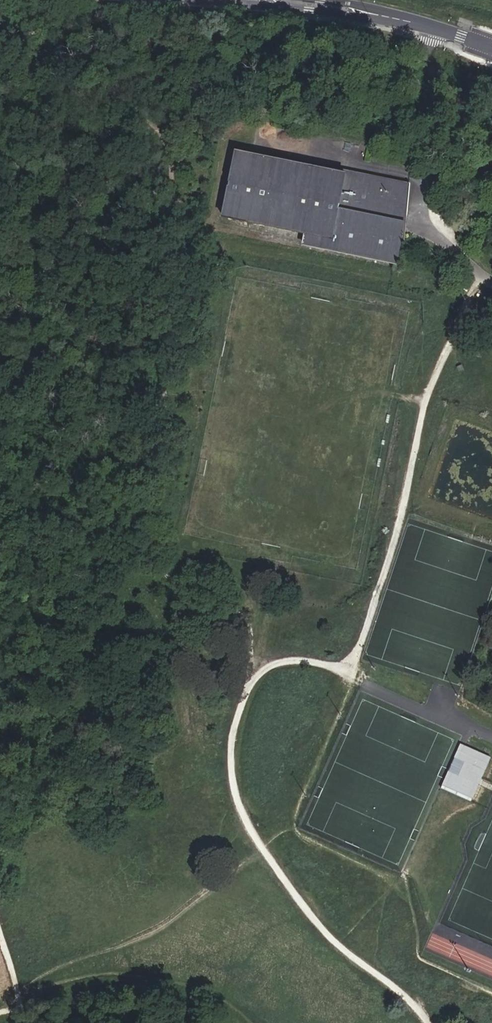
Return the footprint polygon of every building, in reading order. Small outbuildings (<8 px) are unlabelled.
[(229,150),(218,216),(302,231),(299,245),(395,262),(399,239),(402,239),(412,181),(229,150)] [(489,759),(463,746),(442,787),(468,800),(489,759)]
